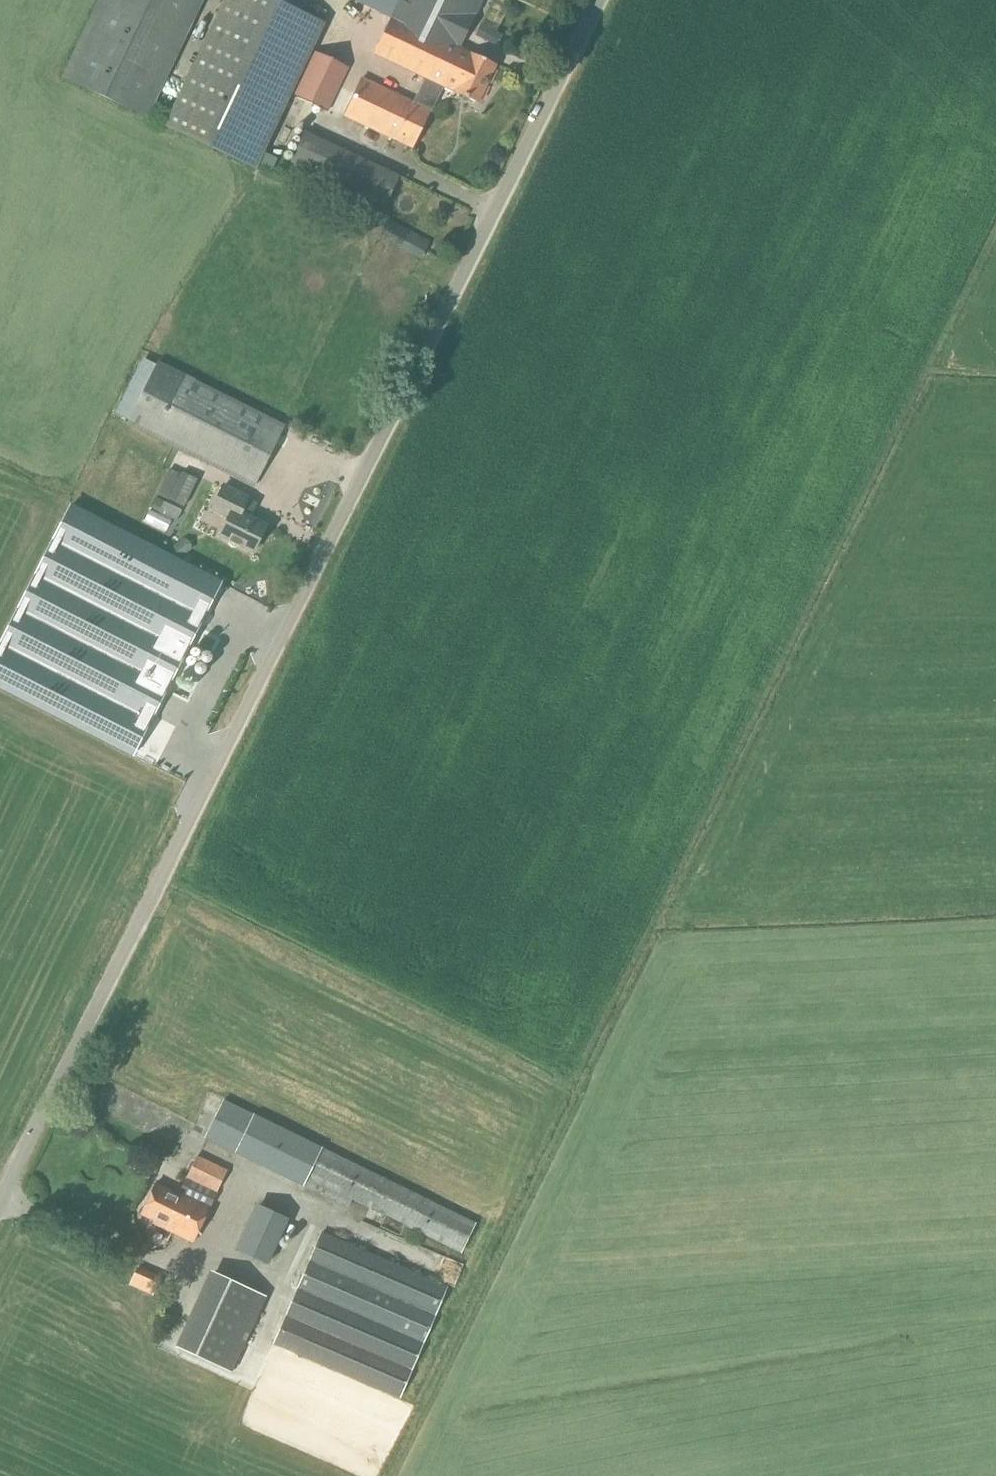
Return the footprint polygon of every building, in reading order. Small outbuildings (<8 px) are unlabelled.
[(203,0),(100,0),(63,78),(147,118),(203,0)] [(347,67),(313,50),(325,24),(275,0),(227,0),(166,127),(256,170),(293,91),(327,108),(347,67)] [(387,0),(369,0),(366,9),(381,15),(387,0)] [(379,54),(442,85),(479,103),(498,65),(461,47),(483,2),(552,36),(570,0),(405,0),(379,54)] [(412,148),(430,110),(362,77),(344,115),(412,148)] [(386,206),(400,176),(306,133),(293,163),(386,206)] [(388,218),(378,236),(421,259),(430,241),(388,218)] [(142,361),(115,414),(129,421),(246,481),(273,427),(156,367),(142,361)] [(181,474),(178,479),(194,487),(198,479),(182,472),(181,474)] [(252,552),(267,524),(241,510),(249,496),(225,483),(213,506),(231,516),(221,536),(252,552)] [(156,498),(152,507),(159,511),(163,501),(156,498)] [(0,645),(0,688),(132,755),(220,582),(71,506),(0,645)] [(151,510),(146,520),(166,531),(171,520),(151,510)] [(185,539),(171,548),(178,558),(192,549),(185,539)] [(461,1249),(474,1222),(222,1098),(203,1136),(348,1205),(352,1196),(461,1249)] [(217,1192),(228,1170),(199,1156),(189,1178),(217,1192)] [(193,1242),(209,1209),(156,1184),(142,1214),(155,1221),(154,1223),(193,1242)] [(270,1263),(292,1219),(261,1203),(239,1247),(270,1263)] [(395,1398),(443,1290),(324,1234),(274,1341),(395,1398)] [(431,1282),(450,1282),(450,1274),(444,1274),(444,1261),(430,1261),(431,1282)] [(231,1369),(265,1292),(212,1270),(179,1342),(231,1369)] [(134,1271),(128,1285),(150,1295),(156,1281),(134,1271)]
